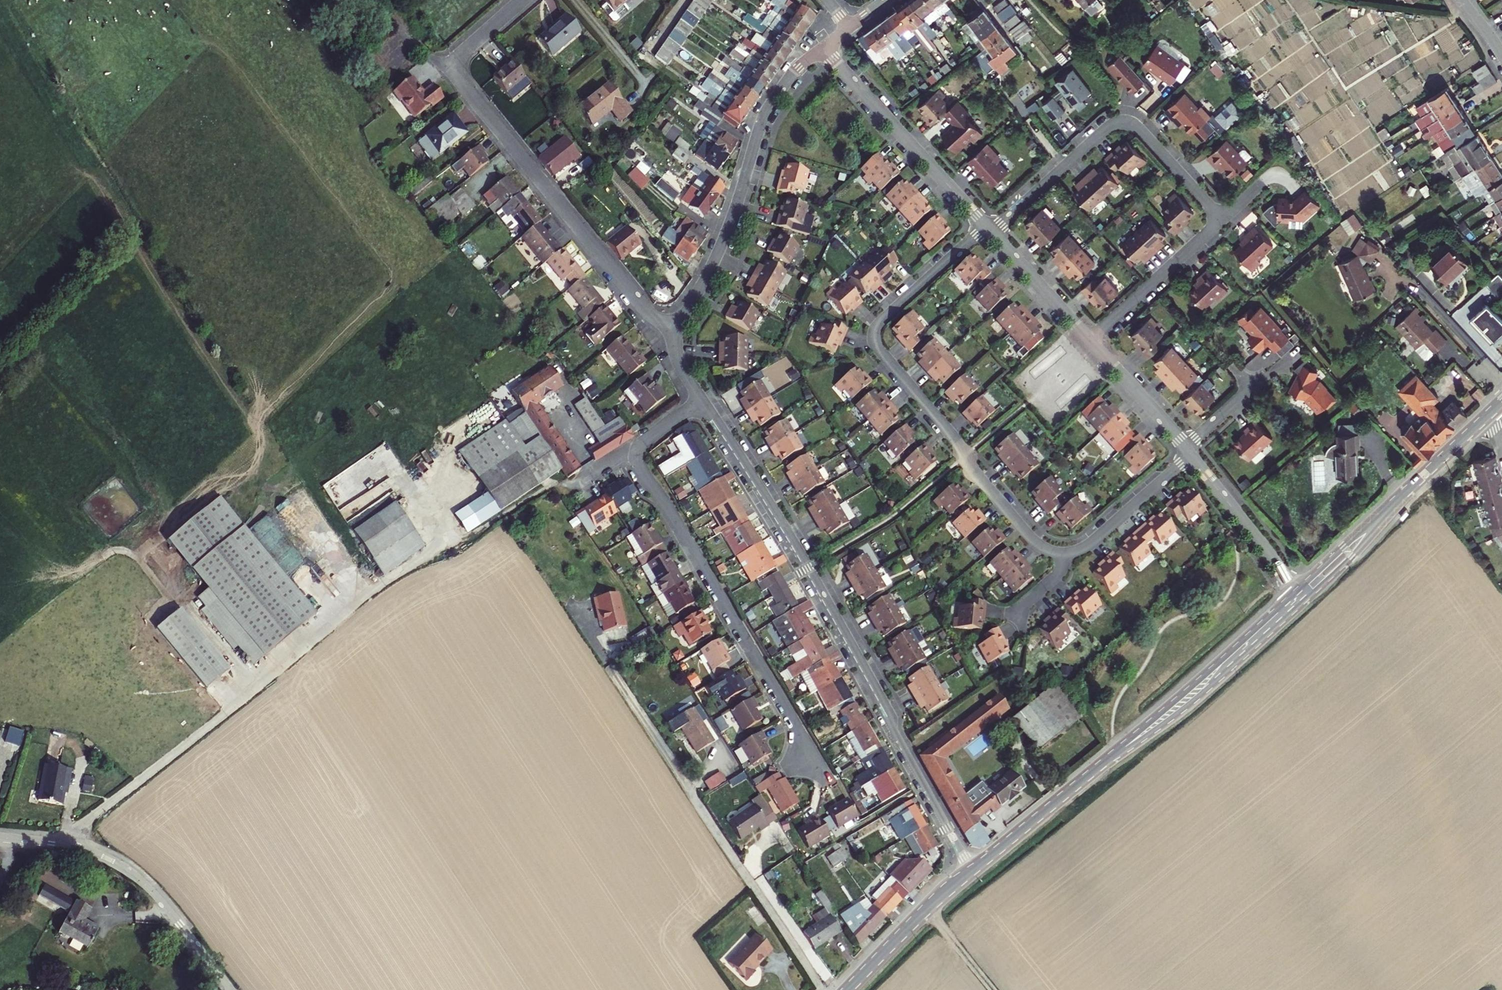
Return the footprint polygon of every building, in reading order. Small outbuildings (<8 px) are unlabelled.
[(606,6),(601,10),(613,24),(615,25),(628,14),(628,11),(624,6),(631,0),(600,0),(606,6)] [(695,6),(708,15),(714,6),(706,0),(699,0),(695,6)] [(927,23),(910,0),(903,5),(921,28),(928,39),(935,34),(927,23)] [(910,0),(927,23),(939,14),(928,0),(910,0)] [(939,14),(943,19),(946,22),(954,16),(942,1),(942,0),(928,0),(939,14)] [(981,10),(987,6),(982,0),(974,0),(981,10)] [(1089,10),(1101,1),(1100,0),(1081,0),(1089,10)] [(1010,4),(994,15),(1001,23),(1016,12),(1010,4)] [(815,24),(803,15),(788,5),(785,9),(795,16),(792,20),(809,32),(815,24)] [(903,5),(897,9),(910,26),(918,37),(928,51),(934,47),(921,28),(903,5)] [(708,15),(695,6),(689,15),(701,23),(708,15)] [(815,24),(820,17),(808,8),(803,15),(815,24)] [(785,9),(782,13),(792,20),(795,16),(785,9)] [(910,26),(897,9),(890,14),(902,32),(910,26)] [(973,30),(988,19),(981,10),(970,19),(962,25),(968,34),(971,32),(973,30)] [(788,25),(785,29),(803,41),(809,32),(792,20),(782,13),(778,18),(788,25)] [(890,14),(881,20),(894,38),(902,32),(890,14)] [(689,15),(682,24),(695,32),(701,23),(689,15)] [(763,40),(772,47),(790,59),(796,50),(779,38),(763,27),(749,17),(743,26),(763,40)] [(763,27),(779,38),(796,50),(803,41),(785,29),(776,22),(769,17),(763,27)] [(578,34),(565,18),(537,41),(550,57),(578,34)] [(980,39),(995,28),(988,19),(973,30),(980,39)] [(894,38),(881,20),(873,26),(885,44),(890,50),(893,55),(902,49),(894,38)] [(1013,41),(1027,30),(1022,23),(1007,34),(1013,41)] [(695,32),(682,24),(676,33),(688,42),(695,32)] [(857,38),(873,60),(881,55),(882,57),(890,50),(885,44),(873,26),(857,38)] [(910,26),(902,32),(910,42),(918,37),(910,26)] [(980,39),(977,41),(975,43),(978,47),(981,51),(1001,36),(995,28),(980,39)] [(902,32),(894,38),(902,49),(910,42),(902,32)] [(977,41),(971,32),(968,34),(975,43),(977,41)] [(676,33),(670,42),(682,50),(688,42),(676,33)] [(1008,45),(1001,36),(981,51),(982,51),(988,60),(1008,45)] [(1156,39),(1155,40),(1166,48),(1166,46),(1156,39)] [(769,51),(766,55),(783,68),(790,59),(772,47),(763,40),(760,45),(769,51)] [(1155,40),(1143,58),(1158,68),(1156,70),(1170,79),(1184,59),(1166,46),(1166,48),(1155,40)] [(639,41),(633,47),(638,53),(644,47),(639,41)] [(763,59),(760,64),(777,77),(783,68),(766,55),(757,49),(746,41),(743,45),(754,53),(763,59)] [(682,50),(670,42),(663,50),(675,59),(682,50)] [(760,45),(757,49),(766,55),(769,51),(760,45)] [(988,60),(994,68),(999,74),(1008,68),(1002,62),(1014,53),(1008,45),(988,60)] [(744,67),(753,73),(770,85),(777,77),(760,64),(750,58),(736,48),(730,57),(744,67)] [(1144,76),(1120,49),(1107,60),(1121,76),(1123,74),(1132,86),(1144,76)] [(675,59),(663,50),(656,60),(668,68),(675,59)] [(988,60),(982,51),(974,57),(986,74),(994,68),(988,60)] [(763,59),(754,53),(750,58),(760,64),(763,59)] [(1158,68),(1143,58),(1142,59),(1156,70),(1158,68)] [(770,85),(753,73),(750,78),(740,71),(725,61),(722,66),(731,72),(737,76),(746,83),(764,95),(770,85)] [(1475,78),(1488,70),(1483,61),(1470,70),(1475,78)] [(511,63),(492,80),(510,101),(529,85),(511,63)] [(1072,63),(1054,77),(1060,85),(1064,89),(1073,100),(1090,86),(1072,63)] [(750,78),(753,73),(744,67),(740,71),(750,78)] [(1476,81),(1490,72),(1488,70),(1475,78),(1476,81)] [(725,80),(731,85),(758,103),(764,95),(746,83),(737,76),(731,72),(725,80)] [(1474,92),(1494,79),(1490,72),(1476,81),(1469,85),(1474,92)] [(724,93),(734,100),(751,112),(758,103),(731,85),(725,80),(714,73),(707,82),(724,93)] [(1123,74),(1121,76),(1131,87),(1132,86),(1123,74)] [(408,79),(389,94),(396,103),(399,101),(412,118),(427,106),(429,107),(440,98),(431,86),(419,95),(414,88),(415,88),(408,79)] [(701,91),(718,103),(727,109),(744,121),(751,112),(734,100),(724,93),(707,82),(701,91)] [(636,111),(612,83),(581,107),(595,125),(614,111),(623,121),(636,111)] [(925,114),(931,119),(944,108),(950,102),(942,94),(944,91),(938,84),(918,102),(927,112),(925,114)] [(1060,85),(1053,91),(1056,95),(1064,89),(1060,85)] [(1418,114),(1449,94),(1444,85),(1413,105),(1418,114)] [(1184,88),(1164,105),(1174,117),(1178,114),(1183,119),(1191,128),(1193,126),(1202,135),(1214,124),(1219,129),(1242,108),(1231,96),(1214,112),(1212,109),(1209,111),(1200,101),(1198,103),(1184,88)] [(1042,99),(1053,114),(1064,106),(1056,95),(1053,91),(1042,99)] [(1455,103),(1449,94),(1418,114),(1412,117),(1418,126),(1425,122),(1437,115),(1455,103)] [(956,96),(944,108),(954,119),(955,121),(952,124),(950,123),(941,131),(956,147),(970,134),(973,136),(982,128),(965,110),(967,108),(956,96)] [(714,107),(724,114),(727,109),(718,103),(714,107)] [(1443,124),(1461,113),(1455,103),(1437,115),(1425,122),(1431,131),(1443,124)] [(744,121),(727,109),(724,114),(714,107),(711,111),(725,121),(738,130),(744,121)] [(706,142),(729,158),(734,151),(733,151),(738,144),(718,130),(725,121),(711,111),(707,108),(700,117),(709,124),(716,128),(706,142)] [(1472,131),(1461,113),(1443,124),(1431,131),(1437,140),(1441,147),(1453,140),(1454,142),(1472,131)] [(1183,119),(1178,114),(1174,117),(1180,122),(1183,119)] [(449,115),(414,143),(427,160),(462,132),(449,115)] [(1388,133),(1399,126),(1395,120),(1385,127),(1388,133)] [(709,124),(700,137),(706,142),(716,128),(709,124)] [(1383,124),(1375,129),(1381,137),(1388,133),(1385,127),(1383,124)] [(1451,143),(1453,147),(1467,169),(1489,156),(1475,134),(1472,131),(1454,142),(1451,143)] [(1225,134),(1206,152),(1216,162),(1217,162),(1220,159),(1223,163),(1231,172),(1246,157),(1245,156),(1251,151),(1245,144),(1242,144),(1238,148),(1225,134)] [(1120,159),(1127,167),(1136,159),(1138,162),(1145,155),(1127,135),(1117,145),(1115,143),(1105,153),(1115,164),(1120,159)] [(676,148),(683,153),(688,146),(677,138),(672,145),(676,148)] [(987,139),(968,156),(990,182),(1007,168),(998,157),(998,151),(987,139)] [(1453,140),(1441,147),(1442,149),(1451,143),(1454,142),(1453,140)] [(539,162),(552,178),(572,163),(573,165),(579,160),(565,142),(539,162)] [(729,158),(706,142),(696,156),(717,172),(722,165),(723,166),(729,158)] [(1437,152),(1453,178),(1456,176),(1467,169),(1453,147),(1451,143),(1442,149),(1437,152)] [(465,177),(484,163),(477,154),(480,152),(475,146),(447,168),(451,174),(458,169),(465,177)] [(683,153),(676,148),(671,155),(682,163),(688,156),(683,153)] [(879,186),(898,169),(892,163),(891,165),(882,155),(862,173),(868,180),(871,177),(879,186)] [(1501,176),(1489,156),(1467,169),(1480,189),(1487,185),(1501,176)] [(779,171),(775,186),(790,190),(791,183),(801,186),(807,166),(784,160),(781,172),(779,171)] [(1090,166),(1085,171),(1103,191),(1117,178),(1102,161),(1097,165),(1093,169),(1090,166)] [(647,180),(628,163),(624,169),(643,185),(647,180)] [(689,186),(696,191),(711,202),(722,188),(692,166),(688,171),(696,177),(689,186)] [(1467,169),(1456,176),(1470,196),(1480,189),(1467,169)] [(1088,204),(1103,191),(1085,171),(1079,176),(1082,180),(1078,183),(1073,187),(1088,204)] [(898,206),(917,189),(911,183),(910,185),(902,175),(884,191),(898,206)] [(1480,189),(1487,201),(1501,191),(1501,176),(1487,185),(1480,189)] [(484,201),(506,182),(503,177),(479,196),(484,201)] [(653,184),(672,201),(678,193),(659,177),(653,184)] [(485,207),(490,213),(492,212),(500,205),(515,193),(506,182),(484,201),(487,205),(485,207)] [(1295,194),(1293,195),(1289,195),(1289,193),(1278,192),(1278,197),(1273,198),(1270,200),(1262,207),(1273,219),(1277,215),(1289,216),(1288,222),(1302,223),(1302,215),(1319,200),(1305,185),(1295,193),(1295,194)] [(689,186),(679,200),(700,217),(711,202),(696,191),(689,186)] [(1163,217),(1174,228),(1185,218),(1183,216),(1193,208),(1175,188),(1168,194),(1170,196),(1161,205),(1169,213),(1163,217)] [(922,195),(917,189),(898,206),(912,221),(929,205),(921,196),(922,195)] [(445,198),(452,208),(464,198),(456,190),(445,198)] [(1487,201),(1494,211),(1501,206),(1501,191),(1487,201)] [(537,222),(515,193),(500,205),(492,212),(504,228),(508,229),(514,224),(522,234),(523,234),(535,224),(537,222)] [(431,225),(452,208),(445,198),(443,196),(422,213),(431,225)] [(778,207),(775,221),(807,230),(812,212),(804,210),(806,202),(783,196),(780,208),(778,207)] [(452,208),(458,216),(470,206),(464,198),(452,208)] [(1494,211),(1487,201),(1474,209),(1476,211),(1485,210),(1488,215),(1494,211)] [(1031,229),(1041,240),(1052,230),(1060,223),(1041,203),(1024,219),(1032,228),(1031,229)] [(941,216),(935,210),(916,227),(925,236),(922,238),(928,245),(948,227),(939,217),(941,216)] [(1501,222),(1494,211),(1488,215),(1486,217),(1493,227),(1501,222)] [(1136,226),(1154,246),(1160,241),(1157,238),(1160,234),(1165,230),(1150,213),(1136,226)] [(1352,233),(1362,226),(1354,214),(1343,221),(1352,233)] [(674,232),(696,249),(702,240),(701,239),(705,234),(685,218),(674,232)] [(1272,240),(1255,220),(1243,231),(1244,232),(1247,234),(1242,239),(1234,246),(1251,264),(1260,256),(1257,254),(1272,240)] [(1501,222),(1493,227),(1500,238),(1501,236),(1501,224),(1501,222)] [(551,244),(535,224),(523,234),(518,237),(541,264),(543,262),(558,249),(553,242),(551,244)] [(1148,252),(1154,246),(1136,226),(1121,240),(1136,256),(1141,252),(1145,249),(1148,252)] [(605,243),(618,259),(638,243),(624,227),(605,243)] [(1056,256),(1061,262),(1081,244),(1068,229),(1051,245),(1055,249),(1059,253),(1056,256)] [(769,240),(765,247),(787,259),(797,242),(777,230),(771,241),(769,240)] [(696,249),(674,232),(663,246),(671,252),(669,254),(684,271),(689,264),(685,262),(689,257),(690,257),(696,249)] [(1370,286),(1371,285),(1367,275),(1365,276),(1358,259),(1362,258),(1364,254),(1368,257),(1376,245),(1359,232),(1350,243),(1356,248),(1337,257),(1348,283),(1345,284),(1350,294),(1353,293),(1353,296),(1364,291),(1364,288),(1370,286)] [(862,259),(881,279),(887,274),(883,270),(887,267),(892,263),(890,260),(895,255),(885,243),(879,248),(877,246),(862,259)] [(1081,244),(1061,262),(1066,268),(1070,265),(1073,269),(1077,273),(1094,258),(1081,244)] [(1464,260),(1450,244),(1430,261),(1444,277),(1464,260)] [(563,278),(569,286),(580,277),(558,249),(543,262),(559,281),(563,278)] [(978,279),(989,269),(979,258),(978,259),(970,250),(953,266),(966,280),(974,274),(978,279)] [(755,264),(751,271),(774,285),(784,268),(765,257),(762,262),(759,266),(755,264)] [(875,285),(881,279),(862,259),(848,272),(863,289),(868,285),(872,281),(875,285)] [(1227,285),(1207,264),(1196,274),(1197,274),(1200,277),(1196,281),(1188,287),(1202,303),(1215,291),(1217,294),(1227,285)] [(989,269),(978,279),(983,284),(994,275),(989,269)] [(774,285),(751,271),(747,278),(751,280),(749,285),(745,290),(765,302),(774,285)] [(1092,274),(1081,284),(1091,294),(1092,293),(1101,303),(1118,287),(1104,272),(1097,279),(1092,274)] [(1000,280),(994,275),(983,284),(975,292),(988,307),(1004,292),(1000,287),(996,283),(1000,280)] [(569,286),(565,289),(580,308),(573,314),(578,320),(599,302),(580,277),(569,286)] [(855,303),(860,297),(843,278),(834,287),(832,284),(825,290),(843,310),(853,301),(855,303)] [(728,306),(724,313),(748,326),(757,309),(738,298),(734,303),(732,308),(728,306)] [(1008,329),(1028,311),(1022,305),(1019,308),(1015,304),(1011,299),(995,314),(1008,329)] [(1275,345),(1288,333),(1259,301),(1253,307),(1249,303),(1238,313),(1245,321),(1248,321),(1248,322),(1254,329),(1254,334),(1250,337),(1255,342),(1259,343),(1264,338),(1264,335),(1269,335),(1269,338),(1275,345)] [(1421,355),(1424,355),(1442,338),(1431,326),(1429,328),(1419,318),(1422,315),(1418,312),(1417,313),(1414,309),(1415,308),(1411,304),(1393,321),(1414,344),(1412,346),(1421,355)] [(1501,334),(1501,318),(1490,305),(1474,319),(1493,342),(1501,334)] [(600,306),(585,318),(591,326),(581,334),(590,345),(615,323),(600,306)] [(898,336),(908,347),(919,336),(914,332),(922,324),(914,316),(917,313),(911,306),(891,324),(900,334),(898,336)] [(1033,316),(1028,311),(1008,329),(1021,343),(1038,328),(1033,323),(1030,319),(1033,316)] [(1138,342),(1147,352),(1158,342),(1154,337),(1162,330),(1154,322),(1156,319),(1150,312),(1130,330),(1139,340),(1138,342)] [(840,337),(846,324),(832,318),(829,324),(819,320),(815,331),(811,329),(808,338),(832,349),(838,336),(840,337)] [(1248,321),(1245,321),(1251,328),(1246,333),(1250,337),(1254,334),(1254,329),(1248,322),(1248,321)] [(718,342),(718,349),(745,350),(745,333),(721,333),(721,339),(721,342),(718,342)] [(1288,333),(1275,345),(1281,351),(1294,339),(1288,333)] [(920,362),(925,367),(945,349),(932,335),(916,350),(920,355),(923,358),(920,362)] [(1259,343),(1255,342),(1258,346),(1266,338),(1274,346),(1275,345),(1269,338),(1269,335),(1264,335),(1264,338),(1259,343)] [(619,336),(604,350),(626,377),(643,362),(636,356),(619,336)] [(1158,368),(1164,374),(1184,356),(1171,342),(1154,357),(1158,362),(1162,365),(1158,368)] [(745,350),(718,349),(718,357),(721,357),(721,360),(721,366),(745,366),(745,350)] [(945,349),(925,367),(931,373),(934,370),(938,374),(942,379),(958,364),(945,349)] [(1317,366),(1305,354),(1294,364),(1299,369),(1301,372),(1305,375),(1303,378),(1299,376),(1295,377),(1290,386),(1299,391),(1302,390),(1315,405),(1320,405),(1323,402),(1327,402),(1335,395),(1325,385),(1326,383),(1319,376),(1317,377),(1315,375),(1310,372),(1317,366)] [(1184,356),(1164,374),(1169,380),(1173,377),(1176,381),(1180,386),(1197,371),(1184,356)] [(850,394),(870,377),(865,372),(863,373),(854,363),(834,380),(840,387),(842,385),(850,394)] [(509,392),(523,412),(560,466),(566,476),(579,468),(534,402),(560,384),(548,366),(509,392)] [(1313,373),(1317,366),(1310,372),(1315,375),(1317,377),(1319,376),(1313,373)] [(1299,369),(1295,377),(1299,376),(1303,378),(1305,375),(1301,372),(1299,369)] [(963,370),(943,388),(948,394),(952,391),(955,395),(959,399),(976,384),(963,370)] [(1434,393),(1413,370),(1396,386),(1421,412),(1424,415),(1414,425),(1411,422),(1410,420),(1405,419),(1400,424),(1400,429),(1421,451),(1450,424),(1437,410),(1427,399),(1434,393)] [(741,400),(745,407),(768,393),(758,376),(739,388),(742,393),(745,398),(741,400)] [(1201,377),(1182,394),(1187,400),(1189,399),(1197,408),(1214,392),(1201,377)] [(643,413),(661,397),(656,391),(654,393),(645,383),(639,378),(624,391),(643,413)] [(867,416),(887,398),(882,392),(879,395),(876,391),(871,386),(854,401),(867,416)] [(979,392),(961,409),(966,415),(967,413),(976,423),(993,407),(979,392)] [(768,393),(745,407),(749,414),(753,412),(755,416),(759,421),(778,410),(768,393)] [(1348,401),(1354,408),(1360,403),(1354,396),(1348,401)] [(892,404),(887,398),(867,416),(880,430),(897,416),(892,411),(889,407),(892,404)] [(1099,428),(1118,410),(1113,404),(1110,407),(1106,403),(1102,398),(1085,414),(1099,428)] [(1450,424),(1462,412),(1449,399),(1437,410),(1450,424)] [(603,422),(591,406),(588,402),(574,411),(589,432),(596,441),(622,423),(616,415),(603,422)] [(1124,416),(1118,410),(1099,428),(1112,442),(1128,427),(1124,422),(1121,419),(1124,416)] [(503,418),(456,450),(485,492),(497,509),(560,466),(523,412),(507,423),(503,418)] [(1424,415),(1421,412),(1411,422),(1414,425),(1424,415)] [(765,437),(769,444),(792,430),(784,415),(763,428),(766,432),(768,436),(765,437)] [(1272,433),(1255,415),(1244,425),(1247,428),(1243,432),(1241,432),(1234,438),(1248,455),(1272,433)] [(908,426),(903,421),(883,438),(895,453),(912,438),(908,433),(905,429),(908,426)] [(683,464),(705,451),(688,422),(673,430),(676,436),(669,440),(677,453),(655,466),(662,477),(682,465),(683,464)] [(622,423),(596,441),(585,449),(592,460),(629,435),(622,423)] [(630,432),(636,427),(633,423),(627,427),(630,432)] [(1000,455),(1005,461),(1024,445),(1011,429),(993,444),(1001,454),(1000,455)] [(792,430),(769,444),(773,450),(776,448),(778,451),(780,456),(801,444),(792,430)] [(1147,441),(1137,430),(1126,440),(1130,445),(1122,452),(1131,461),(1128,464),(1134,470),(1154,452),(1145,442),(1147,441)] [(1353,430),(1334,431),(1334,438),(1332,438),(1329,439),(1325,442),(1323,445),(1321,450),(1321,451),(1332,454),(1333,472),(1352,472),(1352,444),(1354,444),(1353,430)] [(928,446),(923,440),(903,456),(911,465),(908,468),(914,475),(935,457),(926,447),(928,446)] [(1024,445),(1005,461),(1010,467),(1011,466),(1019,475),(1037,460),(1024,445)] [(787,472),(791,478),(814,464),(806,450),(785,462),(788,467),(790,470),(787,472)] [(697,490),(705,485),(720,477),(705,451),(683,464),(682,465),(696,490),(697,490)] [(1496,465),(1498,463),(1496,456),(1474,461),(1479,483),(1501,477),(1500,470),(1498,470),(1496,465)] [(814,464),(791,478),(794,485),(797,483),(799,486),(802,490),(822,478),(814,464)] [(720,477),(705,485),(697,490),(710,511),(732,498),(723,482),(733,476),(730,471),(720,477)] [(1037,498),(1046,509),(1058,500),(1053,495),(1061,488),(1048,473),(1030,488),(1038,497),(1037,498)] [(604,492),(613,506),(630,495),(628,493),(634,489),(626,475),(620,479),(618,477),(601,488),(604,492)] [(1485,505),(1501,500),(1501,486),(1501,477),(1479,483),(1485,505)] [(949,510),(969,493),(963,487),(962,489),(953,479),(932,496),(938,503),(941,501),(949,510)] [(1175,492),(1164,501),(1174,513),(1179,508),(1186,516),(1195,508),(1198,511),(1204,505),(1187,484),(1176,493),(1175,492)] [(810,509),(814,515),(837,502),(827,485),(807,496),(811,502),(813,506),(810,509)] [(205,601),(253,659),(315,608),(219,492),(168,534),(215,592),(205,601)] [(475,523),(497,509),(485,492),(464,506),(475,523)] [(573,511),(586,530),(595,524),(594,522),(614,509),(613,506),(604,492),(573,511)] [(1074,493),(1054,509),(1059,515),(1061,514),(1070,524),(1091,507),(1085,499),(1082,502),(1074,493)] [(837,502),(846,517),(854,513),(844,497),(837,502)] [(720,531),(724,529),(744,518),(732,498),(710,511),(709,512),(720,531)] [(394,500),(351,529),(370,556),(412,528),(394,500)] [(1485,505),(1491,526),(1495,525),(1498,536),(1501,534),(1501,500),(1485,505)] [(837,502),(814,515),(818,522),(822,520),(824,524),(827,530),(847,518),(846,517),(837,502)] [(964,533),(984,516),(979,510),(976,513),(972,509),(968,504),(951,518),(964,533)] [(1148,515),(1137,525),(1147,536),(1152,532),(1159,539),(1174,526),(1158,508),(1149,517),(1148,515)] [(724,529),(738,553),(758,542),(744,518),(724,529)] [(639,544),(643,550),(660,541),(649,521),(626,534),(633,547),(639,544)] [(983,552),(1004,535),(998,529),(995,532),(992,528),(988,523),(971,537),(983,552)] [(1147,536),(1137,525),(1126,535),(1127,536),(1118,544),(1133,562),(1148,548),(1142,541),(1147,536)] [(660,541),(643,550),(647,558),(664,548),(660,541)] [(758,542),(738,553),(753,578),(782,561),(779,556),(769,561),(758,542)] [(1001,573),(1021,555),(1016,550),(1013,552),(1009,548),(1005,543),(988,558),(1001,573)] [(639,544),(633,547),(641,561),(647,558),(643,550),(639,544)] [(841,555),(845,561),(858,553),(854,547),(841,555)] [(1121,559),(1111,548),(1100,558),(1102,559),(1092,568),(1109,589),(1116,583),(1114,580),(1123,572),(1116,564),(1121,559)] [(656,594),(683,579),(666,550),(646,561),(657,578),(650,583),(656,594)] [(847,574),(851,580),(874,567),(864,550),(845,561),(848,567),(851,571),(847,574)] [(1026,562),(1021,555),(1001,573),(1013,588),(1031,573),(1026,568),(1023,564),(1026,562)] [(639,564),(650,583),(657,578),(646,561),(639,564)] [(721,562),(715,566),(718,571),(724,567),(721,562)] [(874,567),(851,580),(855,587),(859,585),(862,589),(865,595),(884,583),(874,567)] [(769,595),(784,587),(775,571),(760,580),(769,595)] [(683,579),(656,594),(662,603),(667,600),(667,601),(669,600),(675,611),(693,600),(686,587),(687,587),(683,579)] [(1074,589),(1063,599),(1063,600),(1072,610),(1077,606),(1084,613),(1099,600),(1084,583),(1075,591),(1074,589)] [(781,615),(795,607),(784,587),(769,595),(781,615)] [(602,629),(624,624),(615,590),(591,596),(595,611),(598,610),(602,629)] [(868,612),(872,619),(896,605),(887,590),(867,603),(870,607),(871,611),(868,612)] [(983,612),(984,597),(969,596),(969,603),(958,602),(957,614),(953,613),(952,623),(979,625),(980,612),(983,612)] [(667,600),(662,603),(668,615),(675,611),(669,600),(667,601),(667,600)] [(781,615),(770,622),(784,647),(785,647),(810,633),(800,614),(810,608),(806,600),(795,607),(781,615)] [(1063,600),(1058,605),(1067,615),(1072,610),(1063,600)] [(1058,605),(1057,604),(1046,614),(1047,616),(1037,625),(1055,645),(1062,639),(1060,636),(1069,628),(1062,620),(1067,615),(1058,605)] [(153,624),(203,685),(226,665),(176,605),(153,624)] [(896,605),(872,619),(876,625),(879,623),(881,626),(884,631),(904,619),(896,605)] [(699,609),(672,624),(678,634),(682,632),(688,643),(710,631),(701,617),(703,615),(699,609)] [(1003,636),(996,623),(983,630),(986,636),(977,641),(987,659),(1007,648),(1001,637),(1003,636)] [(888,648),(892,654),(916,640),(907,626),(887,638),(890,643),(891,646),(888,648)] [(810,633),(785,647),(784,647),(783,647),(793,663),(785,668),(790,678),(804,669),(833,651),(830,645),(820,650),(810,633)] [(916,640),(892,654),(896,660),(899,659),(901,662),(904,667),(924,654),(923,653),(930,649),(922,636),(916,640)] [(716,637),(698,647),(710,668),(728,658),(716,637)] [(816,690),(836,677),(828,663),(837,658),(833,651),(804,669),(816,690)] [(909,686),(913,692),(936,679),(927,662),(907,674),(910,679),(913,683),(909,686)] [(729,669),(711,679),(703,684),(707,693),(716,688),(723,699),(745,686),(741,679),(737,682),(733,676),(729,669)] [(693,686),(701,683),(699,674),(690,677),(693,686)] [(1053,676),(1039,687),(1064,720),(1078,710),(1053,676)] [(834,707),(848,699),(836,677),(816,690),(828,711),(834,707)] [(936,679),(913,692),(917,699),(921,697),(924,701),(927,707),(947,696),(936,679)] [(1005,698),(997,687),(918,747),(969,836),(978,838),(986,831),(974,810),(987,799),(990,804),(1005,791),(1007,794),(1016,787),(1014,784),(1021,779),(1008,763),(977,787),(980,791),(968,800),(938,749),(1005,698)] [(1064,720),(1039,687),(1010,708),(1034,742),(1064,720)] [(750,696),(729,708),(740,728),(759,717),(753,707),(756,705),(750,696)] [(848,732),(862,723),(857,714),(854,716),(851,710),(854,709),(848,699),(834,707),(848,732)] [(710,739),(689,705),(665,720),(670,730),(678,726),(693,750),(710,739)] [(857,760),(876,747),(862,723),(848,732),(843,735),(857,760)] [(10,726),(6,740),(22,745),(26,731),(10,726)] [(762,738),(758,731),(737,743),(748,763),(767,752),(760,739),(762,738)] [(876,747),(857,760),(864,771),(851,778),(856,786),(858,785),(889,769),(876,747)] [(69,764),(43,761),(38,797),(62,800),(64,788),(65,781),(67,782),(69,764)] [(873,793),(878,801),(900,788),(889,769),(858,785),(864,795),(868,792),(869,794),(873,793)] [(706,781),(712,790),(727,780),(722,771),(706,781)] [(752,785),(756,791),(764,787),(778,812),(795,802),(781,777),(778,778),(775,772),(752,785)] [(85,776),(84,789),(93,790),(94,777),(85,776)] [(849,790),(845,792),(852,804),(856,801),(849,790)] [(760,795),(756,791),(747,797),(750,802),(760,795)] [(760,795),(750,802),(725,817),(736,834),(753,823),(756,828),(764,822),(763,821),(773,815),(760,795)] [(834,826),(853,815),(843,798),(824,809),(834,826)] [(907,805),(904,799),(881,813),(885,818),(897,838),(901,836),(921,825),(909,804),(907,805)] [(852,804),(858,814),(863,811),(857,801),(856,801),(852,804)] [(825,832),(814,813),(806,818),(807,819),(794,828),(804,845),(814,839),(825,832)] [(881,813),(875,816),(878,822),(885,818),(881,813)] [(921,825),(901,836),(913,857),(933,846),(929,839),(927,841),(923,835),(926,834),(921,825)] [(817,844),(828,838),(825,832),(814,839),(817,844)] [(843,847),(828,857),(835,867),(849,857),(843,847)] [(919,860),(905,859),(889,875),(893,878),(905,890),(906,891),(928,869),(919,860)] [(889,875),(886,871),(863,895),(868,903),(893,878),(889,875)] [(905,890),(893,878),(868,903),(881,915),(905,890)] [(91,909),(78,902),(77,902),(51,887),(45,898),(71,913),(59,934),(89,950),(100,929),(85,921),(91,909)] [(799,929),(810,945),(836,929),(826,911),(831,908),(818,887),(812,891),(821,905),(809,912),(814,920),(799,929)] [(868,903),(863,895),(855,901),(863,909),(868,903)] [(868,903),(863,909),(855,901),(836,914),(842,923),(855,940),(881,915),(868,903)] [(726,961),(745,978),(753,969),(750,966),(769,945),(753,931),(726,961)]
